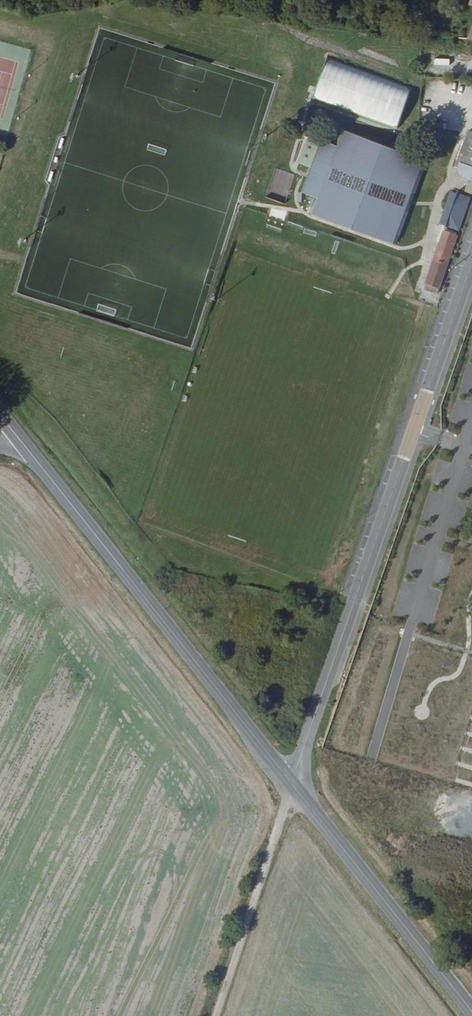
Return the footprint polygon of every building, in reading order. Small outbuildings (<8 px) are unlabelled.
[(423,47),(420,72),(471,77),(471,52),(423,47)] [(309,103),(394,133),(408,91),(324,61),(309,103)] [(460,146),(471,148),(471,133),(466,131),(460,146)] [(333,150),(320,145),(297,211),(309,216),(304,232),(390,261),(425,163),(339,133),(333,150)] [(460,146),(452,170),(471,177),(471,148),(460,146)] [(444,228),(439,243),(452,247),(463,215),(444,208),(438,226),(444,228)] [(444,228),(438,226),(433,241),(439,243),(444,228)] [(450,253),(437,249),(418,306),(430,310),(450,253)]
